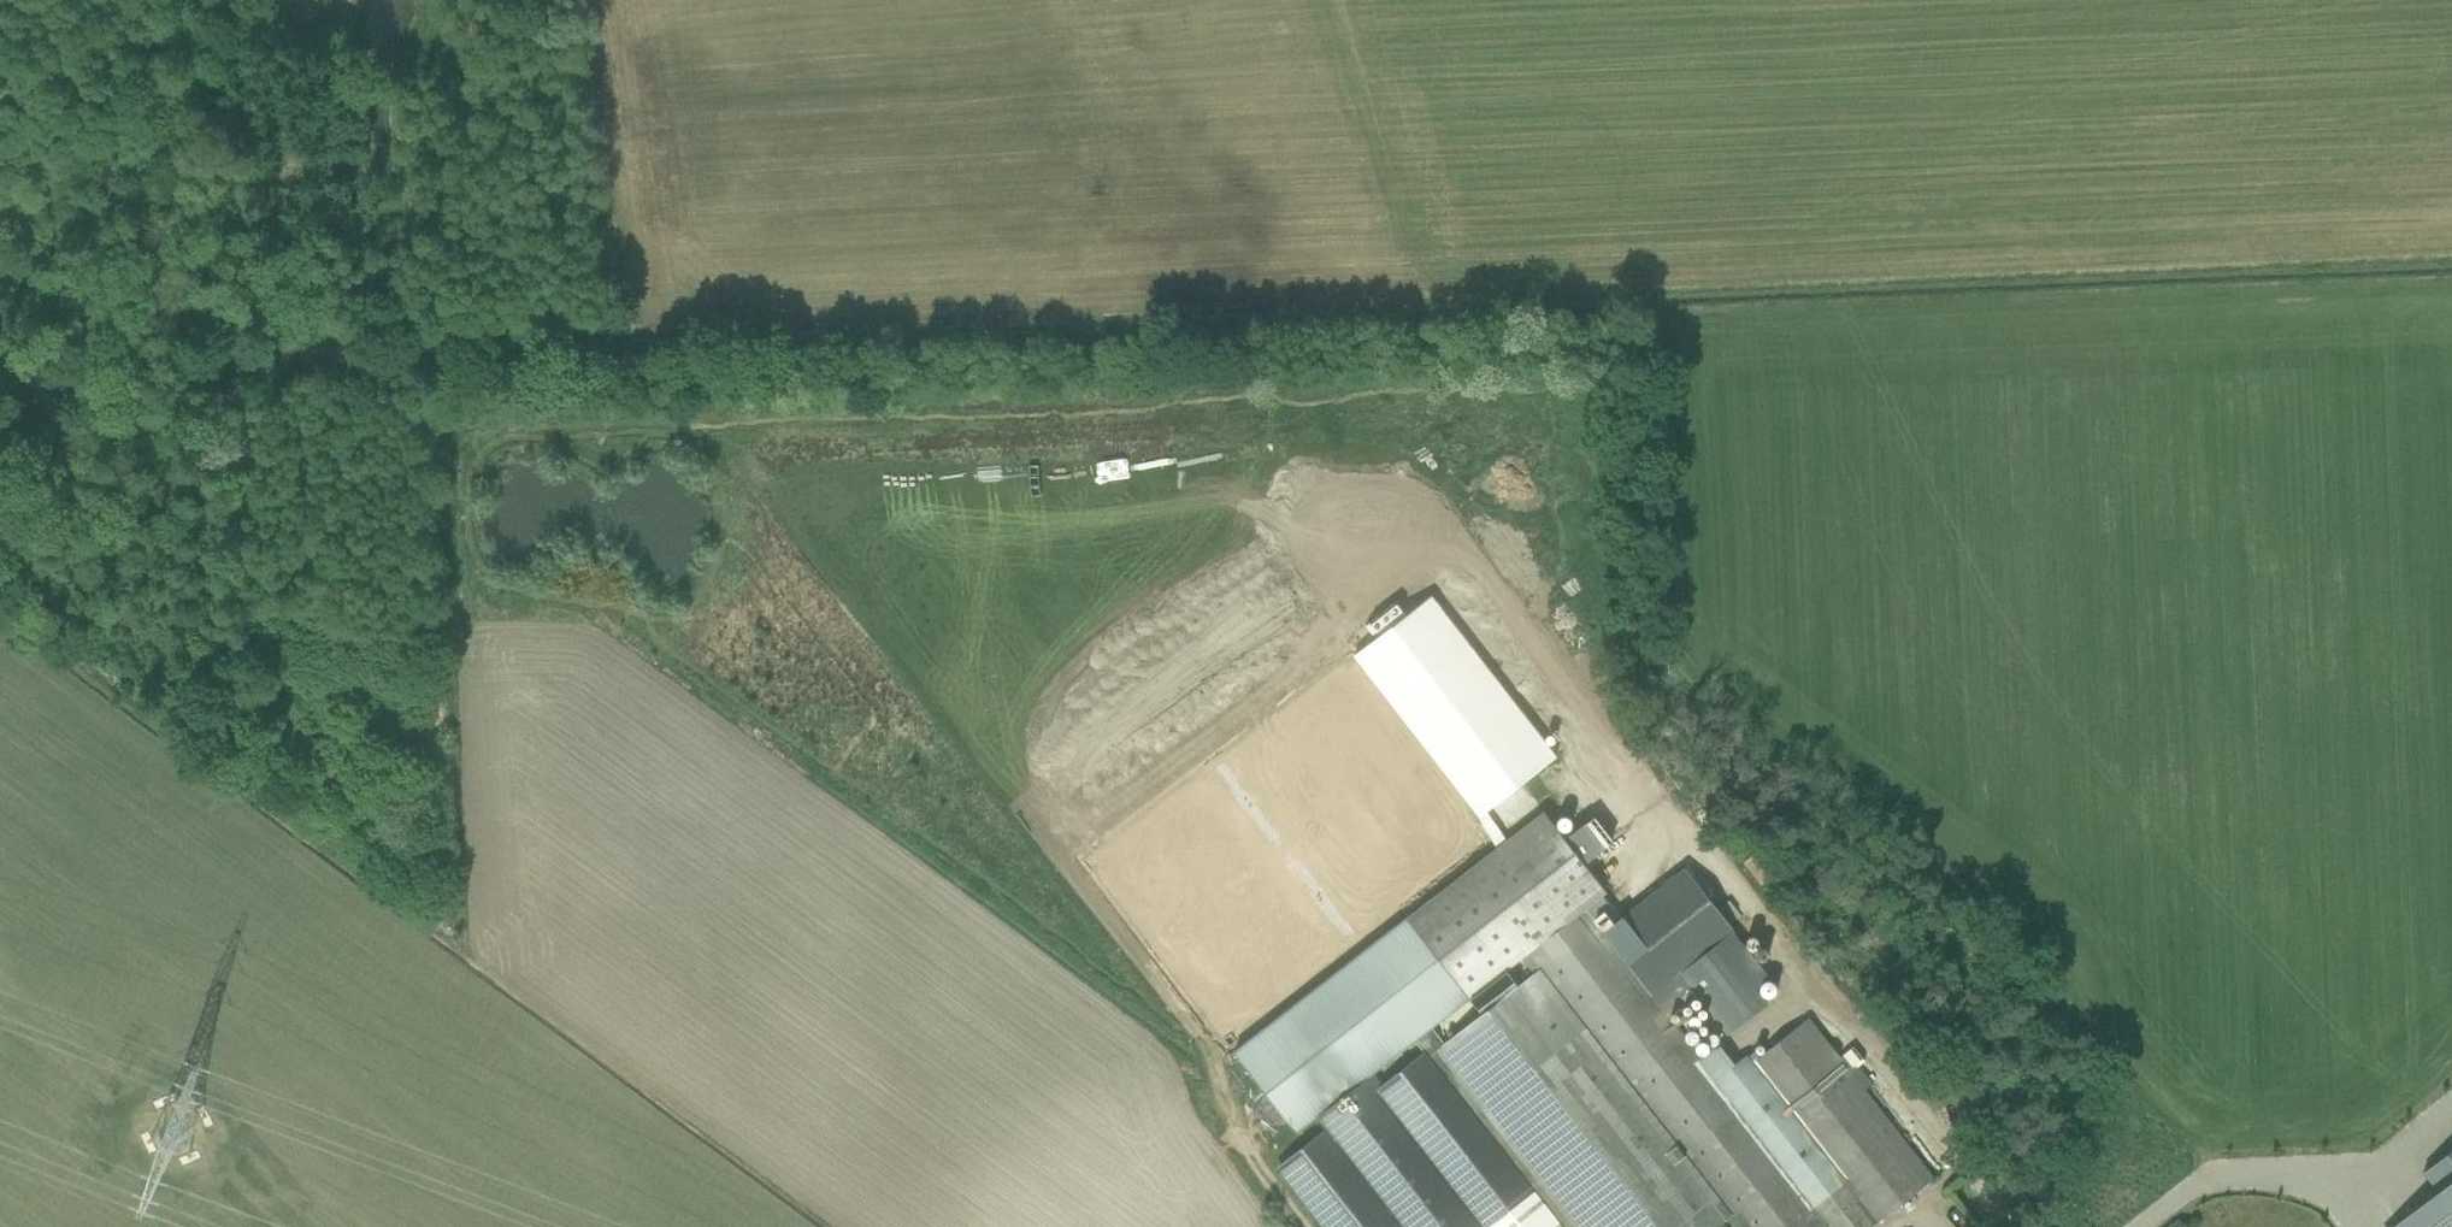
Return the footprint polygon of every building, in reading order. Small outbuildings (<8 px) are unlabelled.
[(1432,595),(1354,656),(1478,816),(1485,811),(1556,756),(1432,595)] [(1485,811),(1478,816),(1497,848),(1508,840),(1485,811)] [(1583,864),(1613,841),(1594,817),(1564,839),(1543,813),(1508,840),(1497,848),(1310,993),(1234,1052),(1296,1132),(1315,1118),(1324,1129),(1275,1168),(1321,1226),(1717,1226),(1723,1222),(1727,1226),(1872,1226),(1930,1181),(1934,1178),(1865,1089),(1849,1069),(1855,1064),(1857,1067),(1859,1065),(1864,1061),(1853,1046),(1840,1057),(1809,1016),(1751,1061),(1747,1056),(1735,1066),(1718,1079),(1700,1057),(1669,1016),(1604,933),(1585,909),(1606,893),(1583,864)] [(1685,869),(1604,933),(1669,1016),(1679,1008),(1680,1010),(1695,998),(1726,1036),(1732,1032),(1770,1001),(1757,986),(1770,976),(1732,927),(1685,869)] [(2391,1226),(2451,1226),(2451,1150),(2425,1173),(2438,1190),(2391,1226)]
